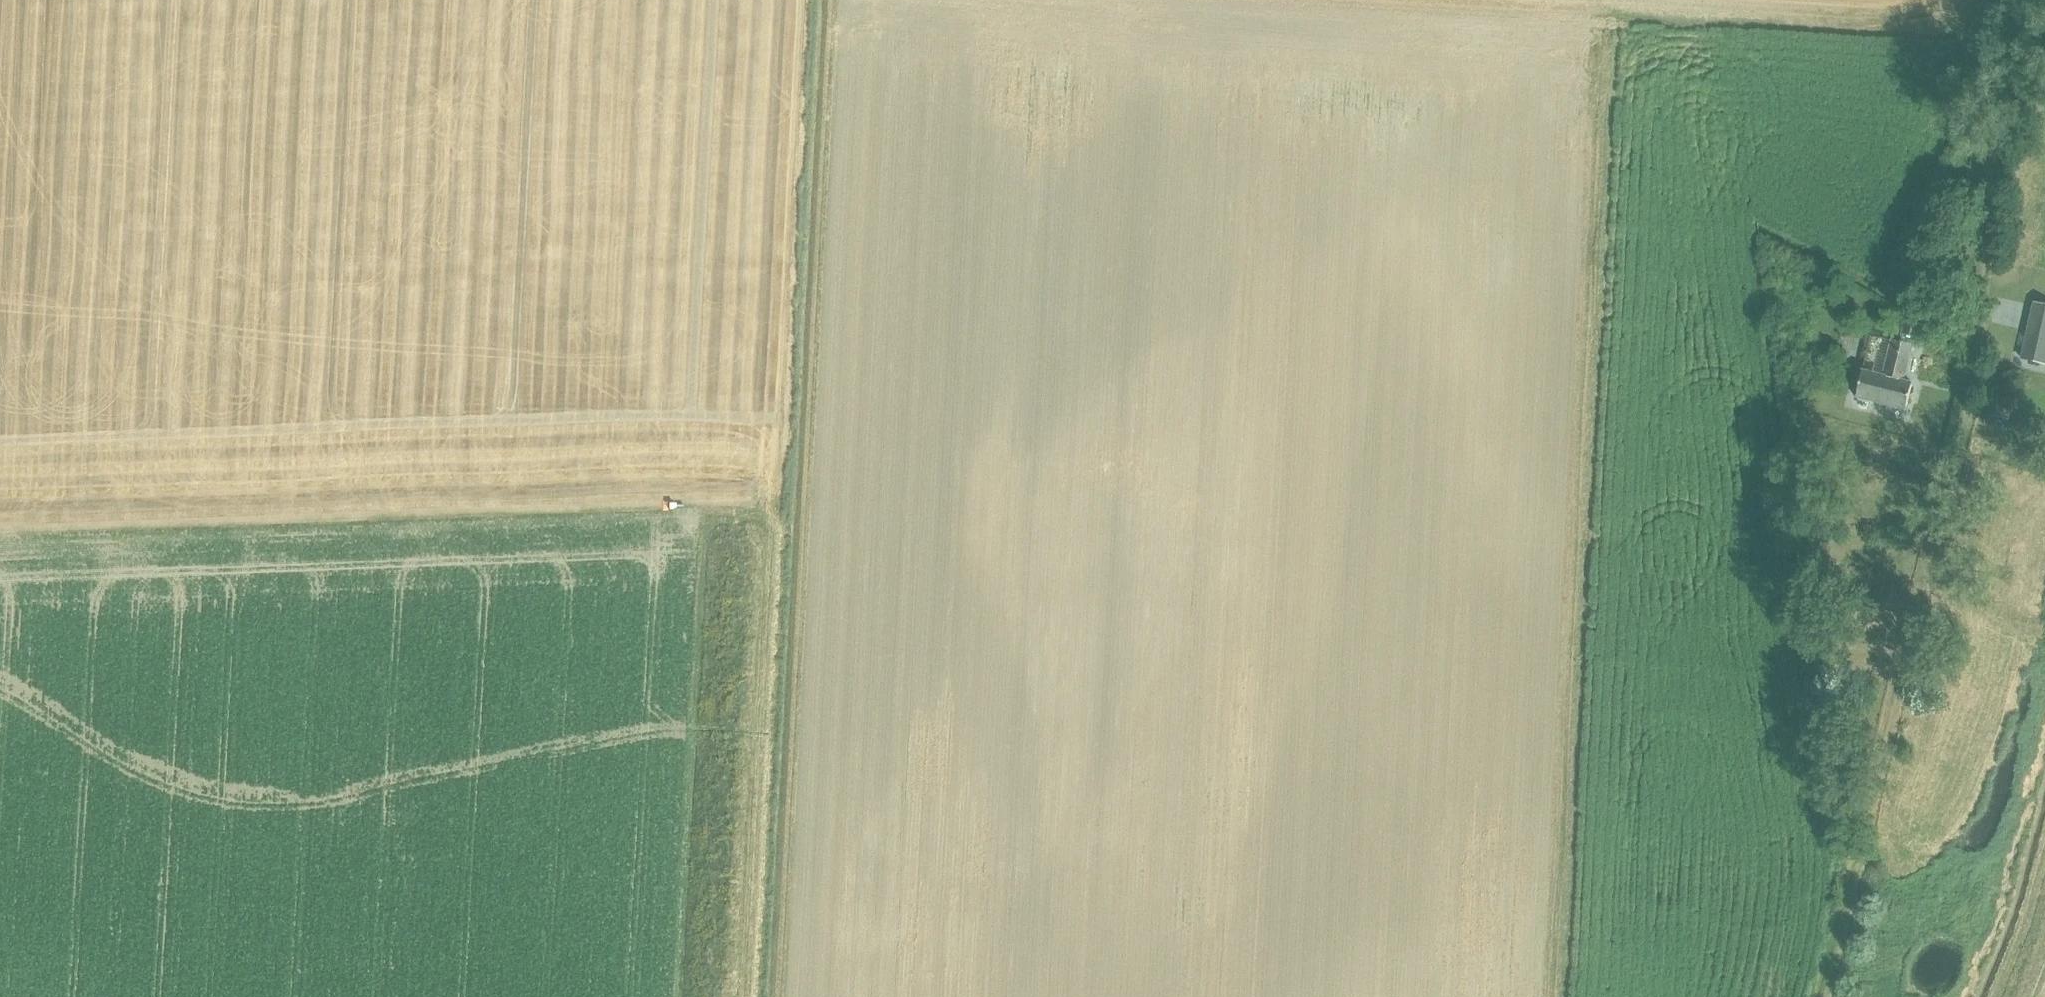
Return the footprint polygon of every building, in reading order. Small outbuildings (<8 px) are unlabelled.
[(2044,363),(2044,306),(2034,303),(2022,358),(2044,363)] [(1857,398),(1907,410),(1913,383),(1904,380),(1913,344),(1893,340),(1884,376),(1863,371),(1857,398)]
